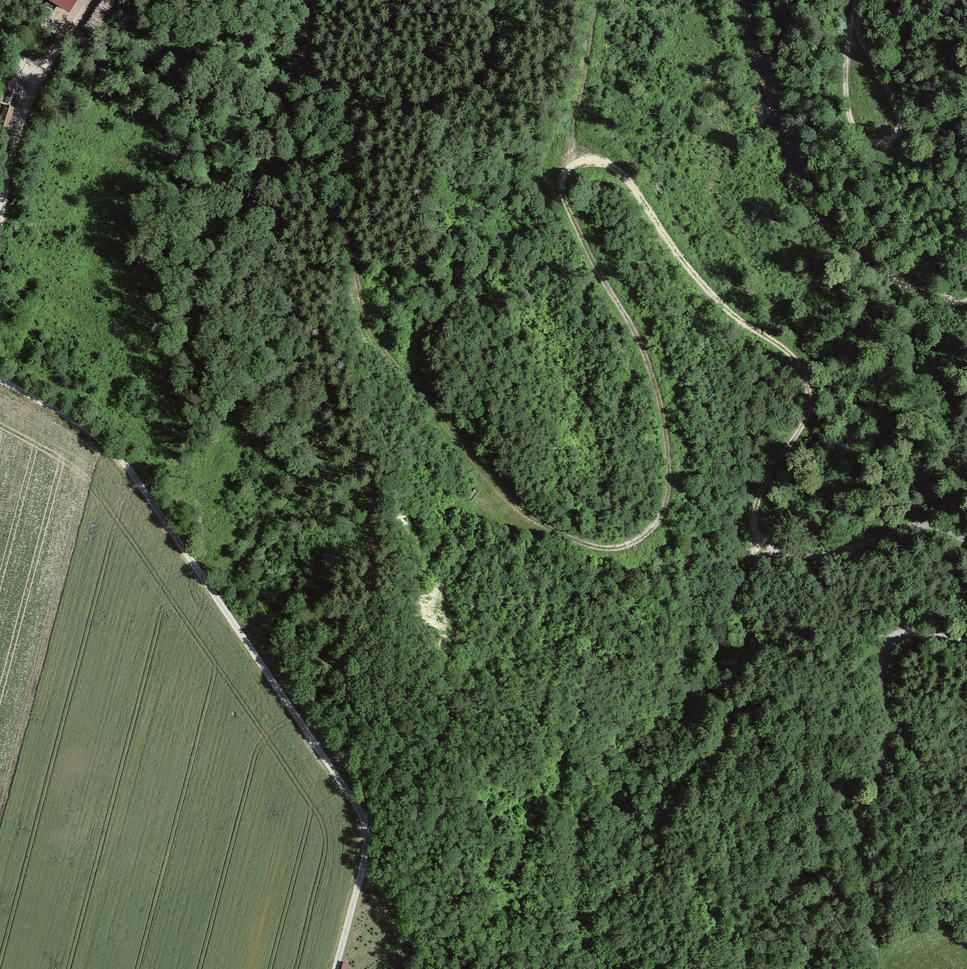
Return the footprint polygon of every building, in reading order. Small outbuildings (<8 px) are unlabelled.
[(70,12),(77,0),(50,0),(70,12)] [(5,104),(14,108),(23,80),(11,75),(1,103),(5,104)] [(14,108),(5,104),(0,120),(0,126),(7,128),(14,108)] [(350,961),(342,960),(341,968),(349,968),(350,961)]
